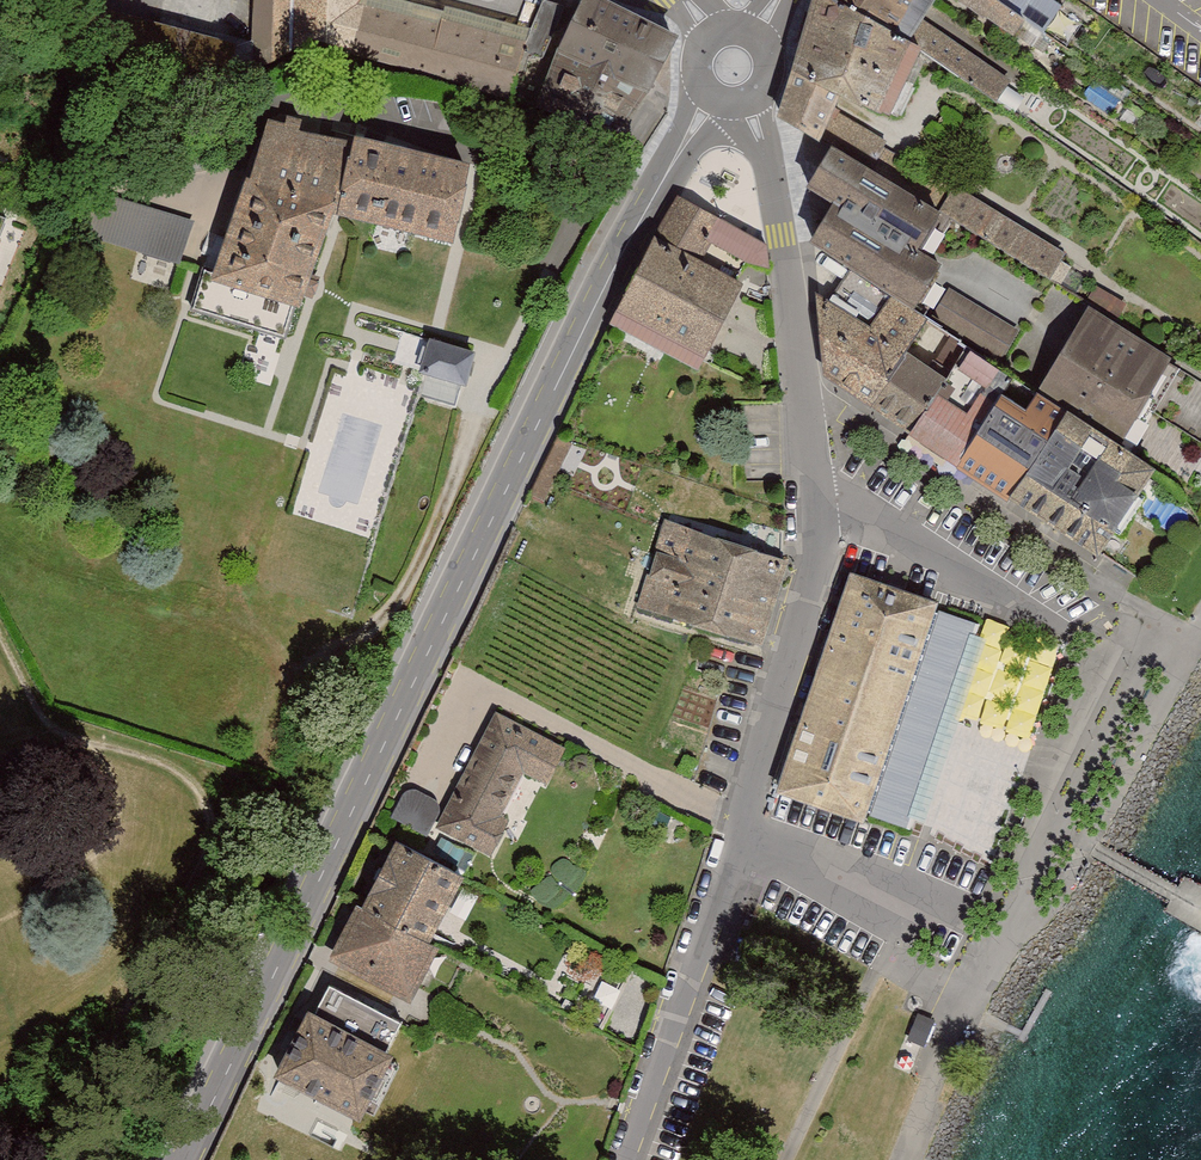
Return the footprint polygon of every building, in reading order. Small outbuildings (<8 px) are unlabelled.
[(93,8),(84,46),(240,86),(329,56),(514,100),(535,34),(399,0),(257,0),(255,49),(93,8)] [(613,0),(591,0),(566,50),(657,88),(686,34),(613,0)] [(843,0),(822,0),(799,74),(847,95),(899,117),(927,53),(902,36),(843,0)] [(902,36),(921,6),(933,14),(942,0),(843,0),(902,36)] [(1012,0),(971,0),(1019,36),(1033,16),(1012,0)] [(921,6),(902,36),(927,53),(1000,102),(1013,83),(966,50),(972,42),(933,14),(921,6)] [(657,88),(566,50),(541,108),(624,138),(657,88)] [(847,95),(799,74),(788,114),(840,146),(877,170),(890,149),(838,114),(847,95)] [(366,138),(275,118),(220,277),(306,303),(339,211),(366,138)] [(339,211),(464,236),(479,161),(366,138),(339,211)] [(960,222),(840,146),(814,186),(842,203),(814,246),(855,272),(921,313),(951,264),(939,257),(960,222)] [(890,149),(877,170),(960,222),(1053,281),(1068,258),(962,191),(957,199),(901,163),(904,158),(890,149)] [(0,190),(0,257),(24,200),(0,190)] [(184,267),(196,225),(91,193),(79,233),(184,267)] [(684,199),(663,238),(739,278),(749,259),(767,268),(765,242),(684,199)] [(663,238),(617,321),(703,367),(748,284),(739,278),(663,238)] [(835,304),(823,296),(830,375),(881,408),(915,353),(935,321),(921,313),(855,272),(835,304)] [(1175,359),(1096,310),(1044,393),(1073,411),(1123,442),(1175,359)] [(468,381),(478,348),(432,334),(421,367),(468,381)] [(957,380),(923,434),(968,462),(1020,379),(975,351),(957,380)] [(957,380),(915,353),(881,408),(923,434),(957,380)] [(1020,379),(968,462),(1021,495),(1073,411),(1044,393),(1020,379)] [(1123,442),(1073,411),(1021,495),(1109,549),(1161,466),(1123,442)] [(769,646),(794,562),(672,526),(646,610),(769,646)] [(947,601),(859,571),(784,790),(872,819),(873,814),(909,827),(979,621),(944,609),(947,601)] [(568,747),(501,714),(444,828),(496,854),(513,820),(507,817),(529,772),(551,783),(568,747)] [(408,786),(393,811),(424,830),(439,805),(408,786)] [(468,880),(400,847),(344,961),(411,994),(468,880)] [(388,1057),(302,1013),(269,1077),(356,1121),(388,1057)]
